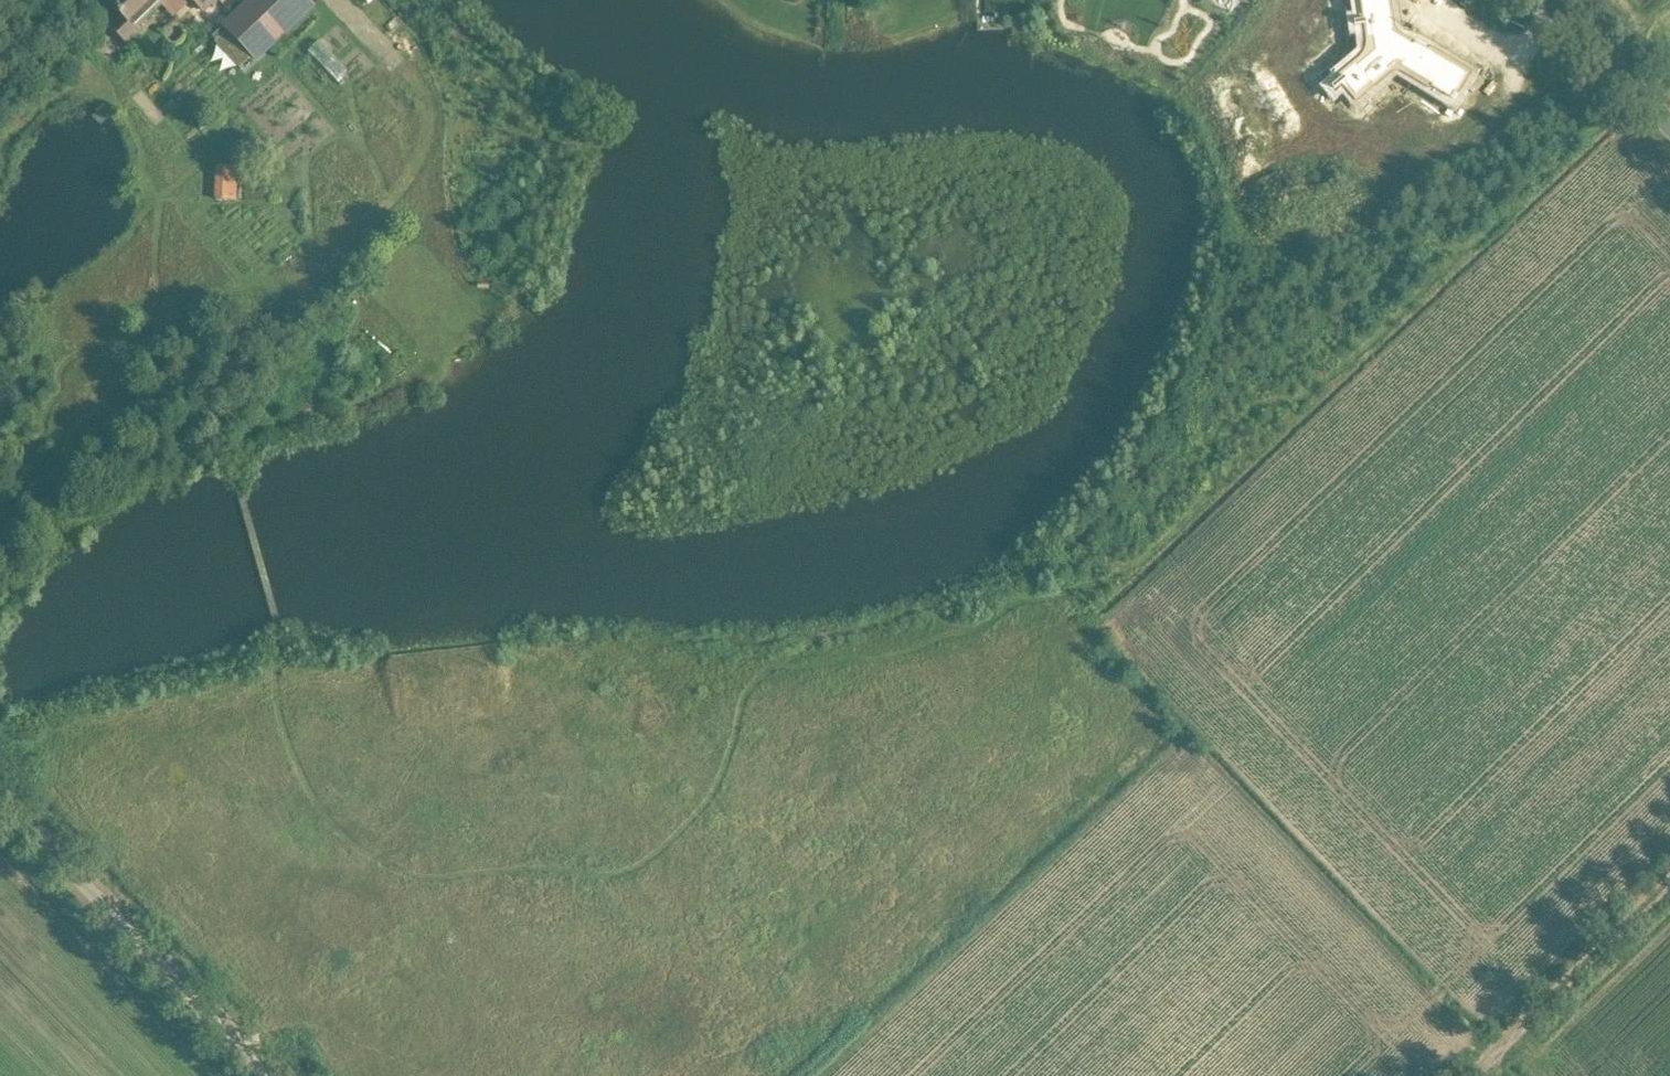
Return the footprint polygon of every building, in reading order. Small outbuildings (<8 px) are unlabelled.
[(167,0),(108,0),(122,14),(108,27),(127,46),(141,33),(137,28),(167,0)] [(217,0),(194,0),(205,11),(213,3),(217,0)] [(315,6),(310,0),(251,0),(223,26),(231,34),(229,37),(246,55),(248,53),(250,55),(262,43),(269,49),(315,6)] [(1332,87),(1334,91),(1343,84),(1357,99),(1360,96),(1357,93),(1370,83),(1372,86),(1396,67),(1452,100),(1468,74),(1418,45),(1417,44),(1416,44),(1415,44),(1414,45),(1395,33),(1390,0),(1360,0),(1363,21),(1354,22),(1355,27),(1364,26),(1368,58),(1332,87)] [(239,199),(240,163),(217,162),(216,198),(239,199)]
